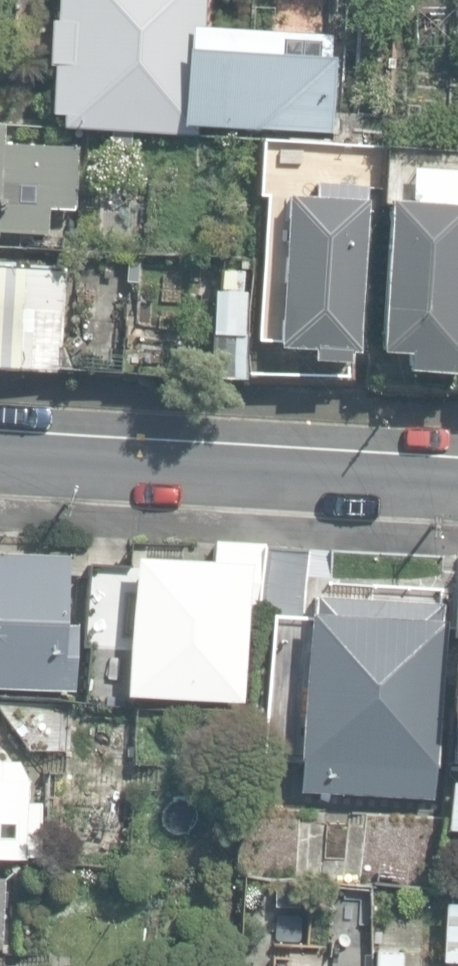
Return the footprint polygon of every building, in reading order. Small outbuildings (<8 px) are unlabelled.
[(204,0),(58,0),(57,19),(49,19),(46,74),(53,74),(52,112),(62,113),(62,125),(331,135),(334,57),(332,57),(332,34),(203,30),(204,0)] [(45,229),(46,201),(72,202),(74,143),(27,141),(28,138),(0,137),(0,227),(45,229)] [(457,367),(457,177),(457,165),(416,163),(414,196),(388,194),(379,348),(408,350),(407,367),(457,370),(457,367)] [(313,354),(350,356),(351,346),(360,346),(367,193),(363,193),(364,179),(312,177),(311,192),(286,191),(279,342),(313,344),(313,354)] [(58,364),(62,261),(0,258),(0,362),(58,364)] [(219,266),(216,293),(242,296),(245,269),(219,266)] [(243,378),(246,336),(213,334),(210,376),(243,378)] [(136,555),(127,696),(244,703),(250,610),(300,613),(304,540),(211,535),(210,560),(136,555)] [(72,686),(75,621),(63,620),(66,550),(0,548),(0,683),(72,686)] [(457,752),(457,589),(449,715),(457,716),(455,752),(457,752)] [(433,732),(441,602),(314,595),(313,614),(310,614),(299,789),(433,797),(437,732),(433,732)] [(40,857),(43,795),(27,795),(28,773),(17,751),(0,751),(0,855),(40,857)] [(457,829),(457,782),(453,782),(449,828),(457,829)] [(457,962),(457,902),(446,902),(444,961),(457,962)] [(343,952),(343,965),(374,965),(375,952),(343,952)] [(375,952),(374,965),(402,965),(402,952),(375,952)]
